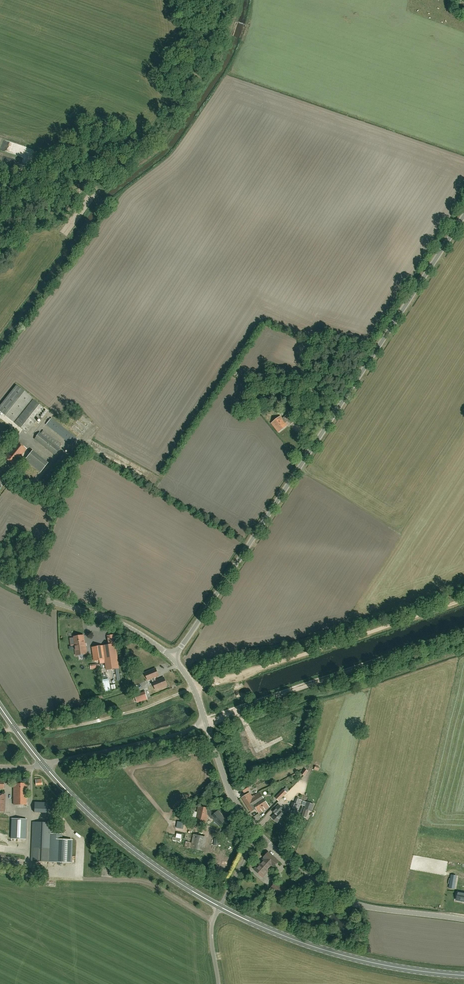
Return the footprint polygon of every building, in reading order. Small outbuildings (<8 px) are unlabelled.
[(292,377),(294,372),(277,366),(275,369),(292,377)] [(13,422),(32,398),(16,385),(0,405),(0,412),(13,422)] [(33,400),(15,423),(27,432),(45,409),(33,400)] [(291,424),(295,421),(288,413),(285,416),(282,419),(280,416),(271,423),(275,428),(285,419),(286,419),(291,424)] [(77,438),(67,430),(51,418),(46,425),(72,445),(77,438)] [(285,419),(275,428),(279,432),(287,425),(285,423),(287,421),(285,419)] [(73,427),(81,433),(84,428),(76,423),(73,427)] [(60,448),(59,448),(62,445),(43,430),(41,433),(40,432),(35,439),(54,455),(60,448)] [(4,457),(13,465),(15,467),(20,461),(18,460),(26,449),(17,441),(4,457)] [(49,462),(32,450),(25,460),(42,472),(49,462)] [(63,451),(40,480),(49,486),(71,458),(63,451)] [(86,646),(85,646),(83,635),(74,637),(75,645),(74,645),(76,656),(87,654),(86,646)] [(103,646),(92,647),(94,661),(105,659),(103,646)] [(156,690),(167,685),(164,678),(156,681),(154,678),(159,676),(155,669),(145,673),(148,680),(151,679),(156,690)] [(135,696),(138,703),(148,700),(145,692),(135,696)] [(26,805),(27,783),(14,783),(13,805),(26,805)] [(247,786),(242,789),(245,794),(251,791),(247,786)] [(284,789),(276,797),(279,801),(290,790),(287,787),(284,789)] [(259,813),(269,807),(260,792),(252,797),(250,793),(242,797),(251,812),(256,809),(259,813)] [(297,815),(303,800),(297,798),(295,803),(293,802),(291,808),(295,809),(293,813),(297,815)] [(47,802),(34,802),(34,812),(47,812),(47,802)] [(311,811),(313,804),(307,802),(302,816),(306,818),(308,810),(311,811)] [(277,823),(285,815),(281,812),(283,809),(279,805),(274,810),(277,812),(272,817),(277,823)] [(219,826),(226,820),(218,811),(213,815),(209,810),(209,808),(199,806),(195,821),(206,823),(208,815),(211,819),(212,818),(219,826)] [(11,838),(26,839),(26,819),(12,818),(11,838)] [(33,822),(32,847),(31,861),(52,862),(70,862),(71,840),(62,839),(62,834),(53,834),(53,823),(33,822)] [(195,835),(194,843),(197,843),(196,851),(203,852),(205,836),(195,835)] [(278,861),(268,852),(264,857),(264,858),(254,869),(263,877),(273,866),(274,866),(278,861)] [(270,888),(282,899),(289,891),(277,881),(270,888)]
